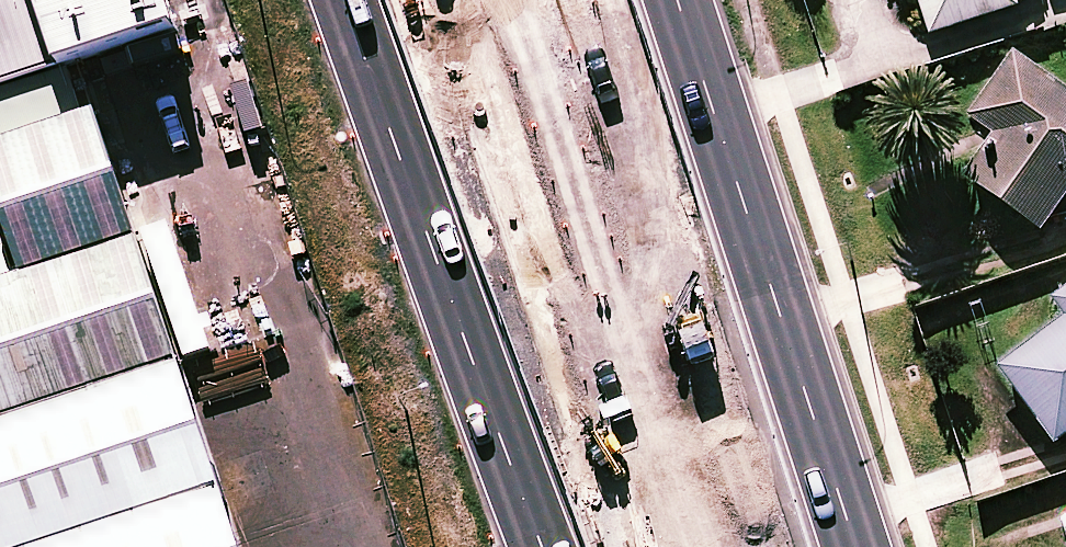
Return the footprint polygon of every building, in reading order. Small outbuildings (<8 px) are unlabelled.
[(26,0),(0,0),(0,98),(53,80),(26,0)] [(53,80),(55,86),(80,78),(175,46),(160,0),(26,0),(53,80)] [(928,37),(1014,8),(1011,0),(916,0),(928,37)] [(1013,58),(966,123),(992,141),(963,183),(1041,238),(1065,203),(1065,95),(1013,58)] [(0,156),(0,220),(24,283),(25,283),(135,246),(94,124),(0,156)] [(176,371),(135,246),(25,283),(0,291),(0,429),(176,371)] [(1055,451),(1065,443),(1065,296),(1052,307),(1064,324),(996,375),(1055,451)] [(0,429),(0,546),(235,546),(176,371),(0,429)]
